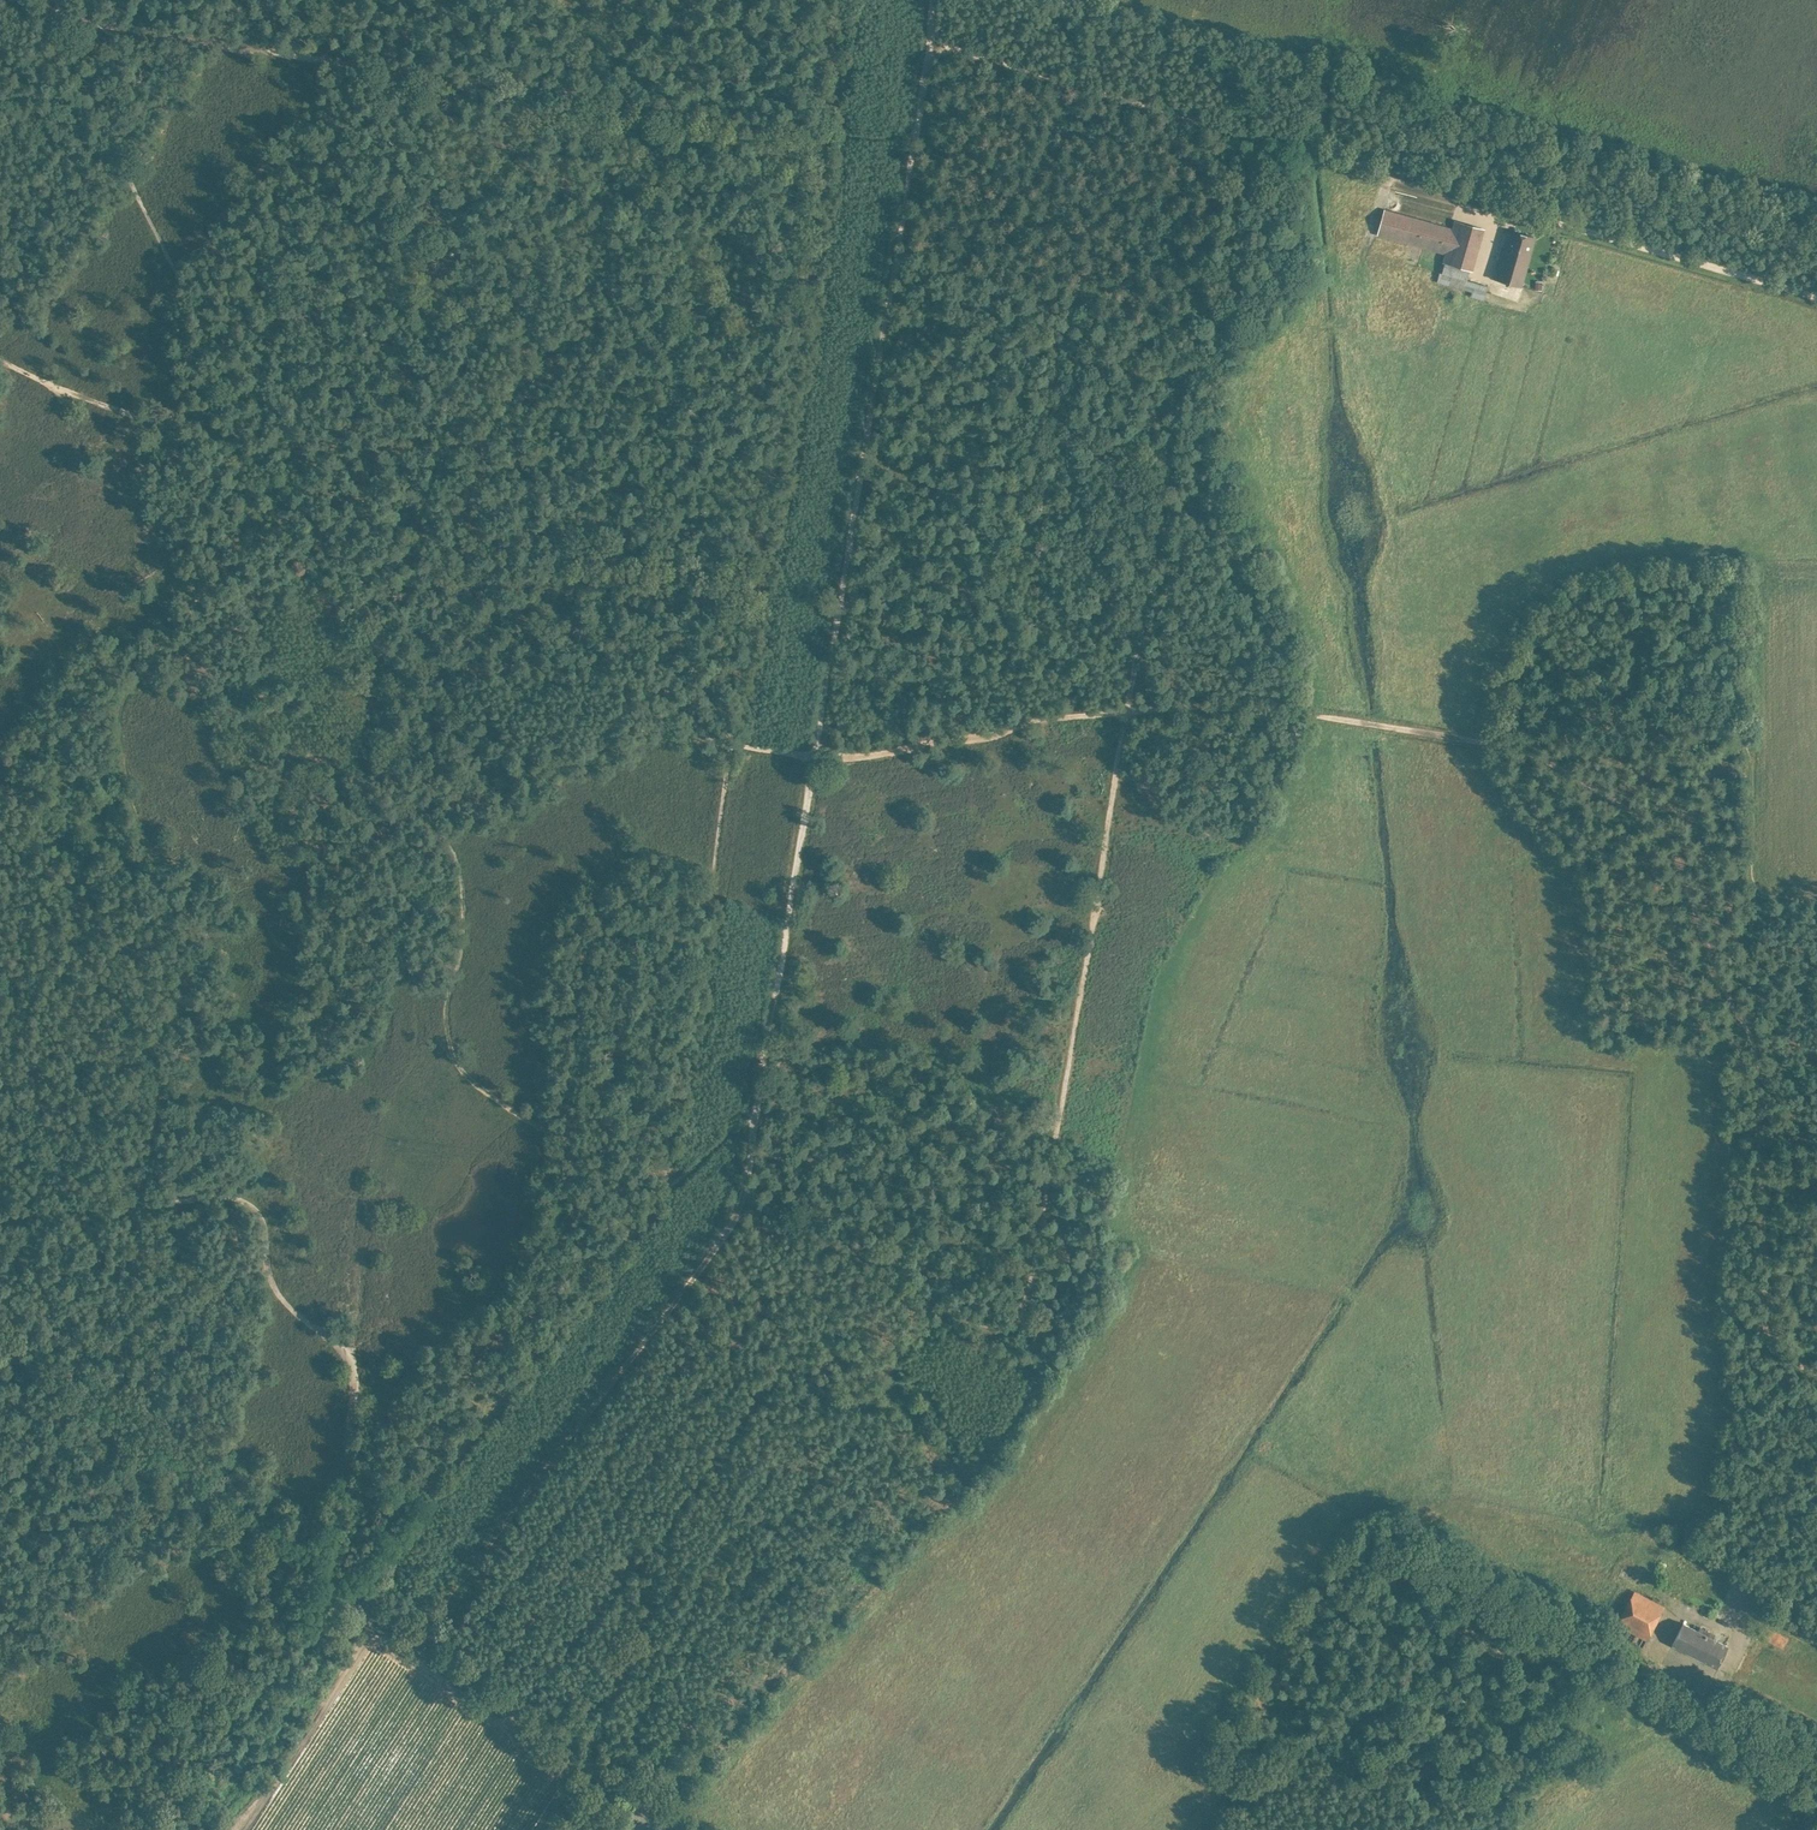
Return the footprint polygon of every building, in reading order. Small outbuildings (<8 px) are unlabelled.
[(1474,273),(1486,229),(1455,220),(1452,229),(1385,209),(1378,234),(1446,253),(1443,264),(1446,265),(1443,275),(1434,273),(1438,258),(1416,251),(1409,276),(1473,293),(1471,298),(1485,302),(1489,287),(1468,282),(1471,272),(1474,273)] [(1505,245),(1495,281),(1520,288),(1534,237),(1512,231),(1508,246),(1505,245)] [(1624,1637),(1643,1646),(1663,1606),(1634,1590),(1617,1623),(1628,1629),(1624,1637)] [(1683,1623),(1673,1644),(1716,1666),(1727,1645),(1711,1637),(1713,1634),(1700,1627),(1698,1631),(1683,1623)] [(1763,1626),(1759,1635),(1784,1648),(1788,1639),(1763,1626)] [(1684,1741),(1694,1746),(1699,1737),(1689,1731),(1684,1741)]
